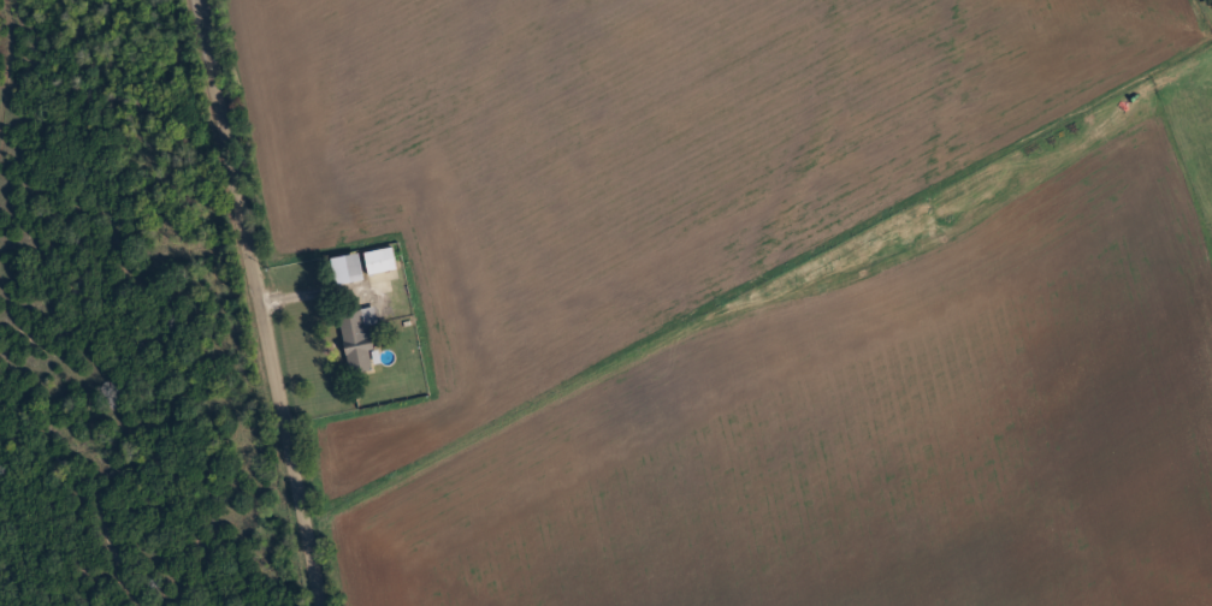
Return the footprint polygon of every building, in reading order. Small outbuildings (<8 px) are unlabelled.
[(365,252),(396,246),(400,268),(368,274),(365,252)] [(372,349),(374,370),(353,374),(343,311),(373,307),(379,347),(372,349)]
